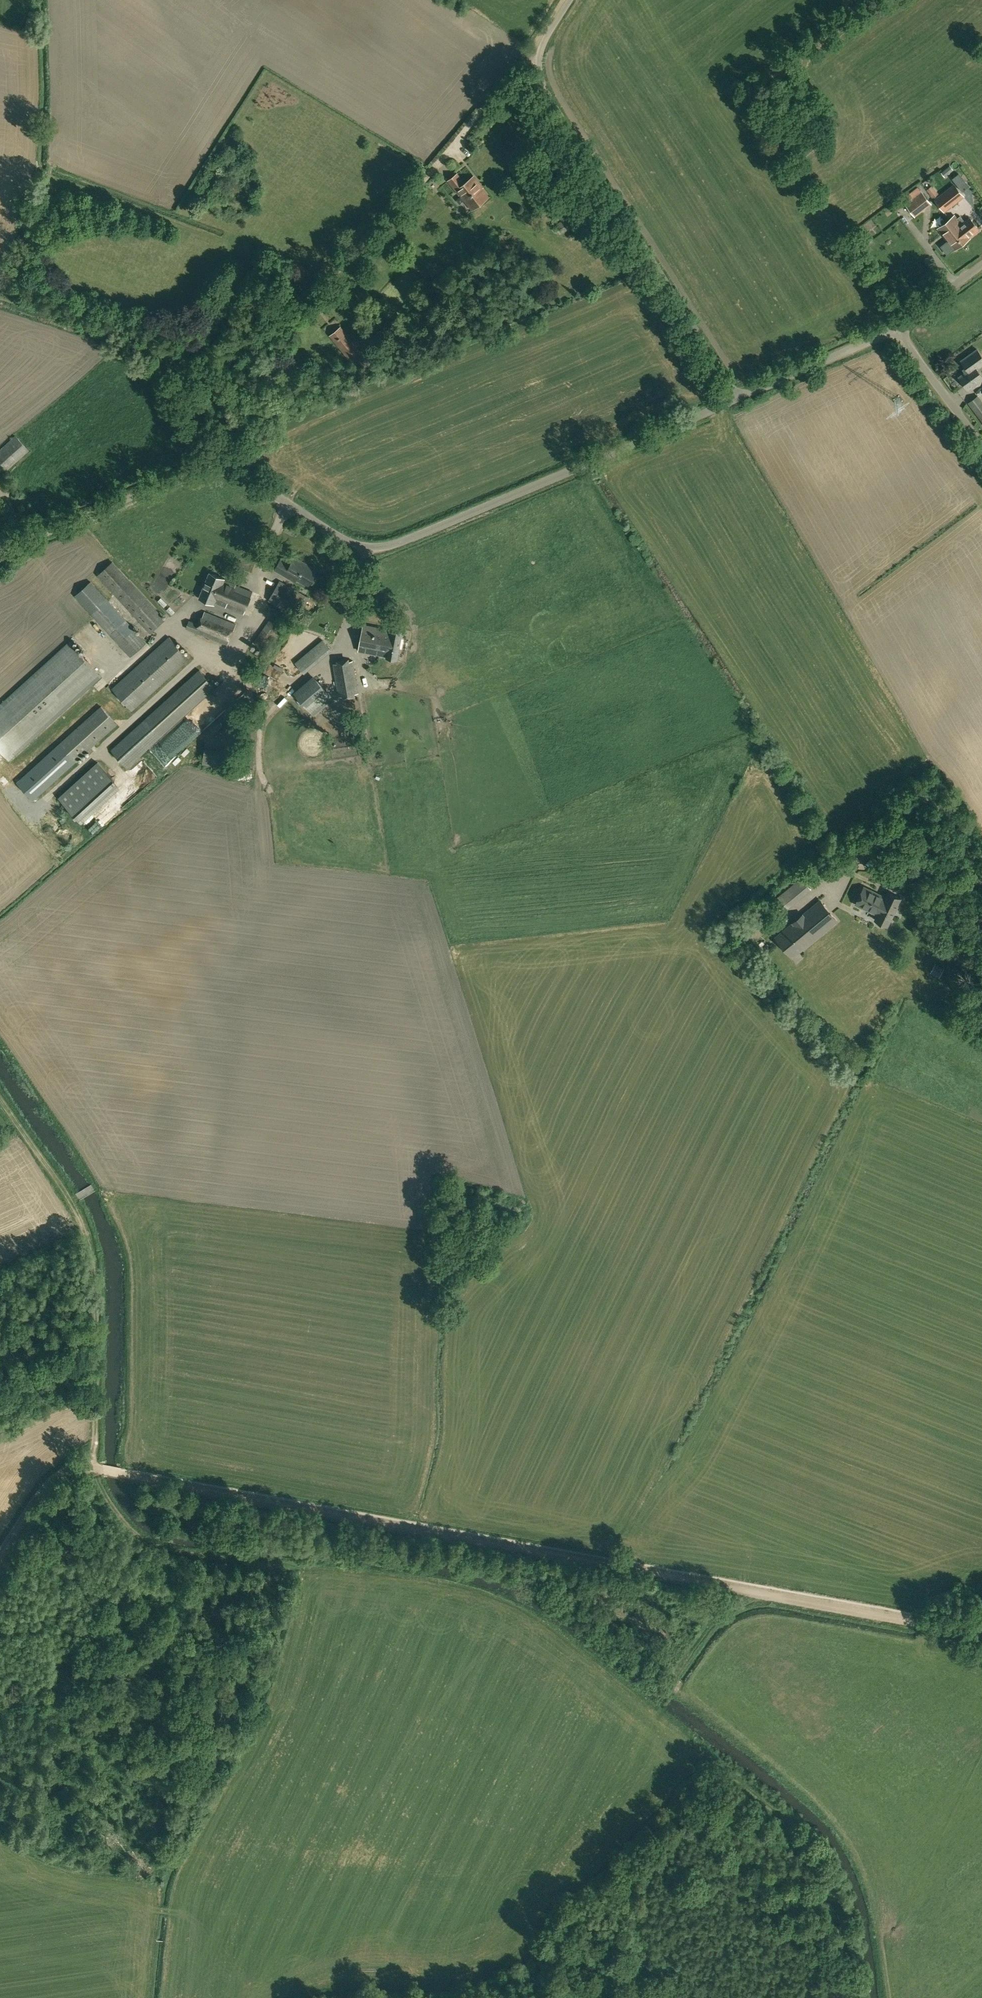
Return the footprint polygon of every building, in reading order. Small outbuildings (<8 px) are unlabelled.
[(950,165),(941,172),(945,177),(953,170),(950,165)] [(963,192),(969,187),(958,173),(952,178),(963,192)] [(460,194),(473,209),(489,196),(478,183),(478,182),(474,176),(465,184),(457,174),(449,181),(459,194),(460,194)] [(938,193),(932,185),(928,179),(922,184),(933,197),(938,193)] [(944,212),(965,196),(954,183),(934,199),(944,212)] [(931,208),(922,197),(906,209),(915,220),(931,208)] [(965,241),(967,239),(979,230),(970,217),(964,221),(960,216),(957,218),(955,215),(949,220),(965,241)] [(965,241),(949,220),(938,228),(955,249),(965,241)] [(885,221),(877,228),(881,232),(889,226),(885,221)] [(366,358),(340,326),(329,336),(354,367),(366,358)] [(961,361),(968,370),(975,366),(977,369),(981,365),(981,355),(977,349),(961,361)] [(959,377),(968,390),(981,380),(981,375),(977,369),(975,366),(959,377)] [(969,402),(978,414),(981,410),(981,401),(978,396),(969,402)] [(17,435),(0,450),(0,475),(29,449),(17,435)] [(308,585),(317,569),(294,557),(291,564),(287,562),(286,564),(279,561),(275,569),(296,581),(297,579),(308,585)] [(151,632),(165,619),(112,561),(98,574),(151,632)] [(243,614),(252,592),(224,580),(224,578),(209,572),(199,597),(215,604),(215,602),(243,614)] [(297,617),(310,597),(280,580),(268,600),(297,617)] [(107,599),(91,581),(75,595),(91,613),(107,599)] [(146,642),(107,599),(91,613),(130,656),(146,642)] [(201,615),(198,622),(197,624),(188,620),(185,629),(189,630),(227,645),(236,624),(205,611),(203,615),(201,615)] [(397,659),(402,631),(392,629),(391,630),(363,624),(358,650),(386,655),(386,657),(397,659)] [(132,710),(189,658),(170,637),(112,688),(132,710)] [(305,672),(331,650),(323,641),(297,663),(305,672)] [(9,760),(101,676),(70,642),(0,705),(0,750),(9,760)] [(338,696),(359,693),(353,661),(333,664),(338,696)] [(127,767),(215,686),(199,669),(111,750),(127,767)] [(334,698),(327,690),(314,674),(296,691),(308,709),(313,716),(320,710),(334,698)] [(75,761),(117,723),(101,706),(59,744),(75,761)] [(98,762),(59,797),(76,816),(115,781),(98,762)] [(819,882),(809,870),(778,896),(788,907),(819,882)] [(885,896),(864,885),(855,904),(875,914),(873,919),(888,927),(902,899),(887,892),(885,896)] [(793,924),(776,938),(793,958),(837,921),(820,901),(803,915),(793,924)] [(752,942),(777,921),(766,906),(741,928),(752,942)]
